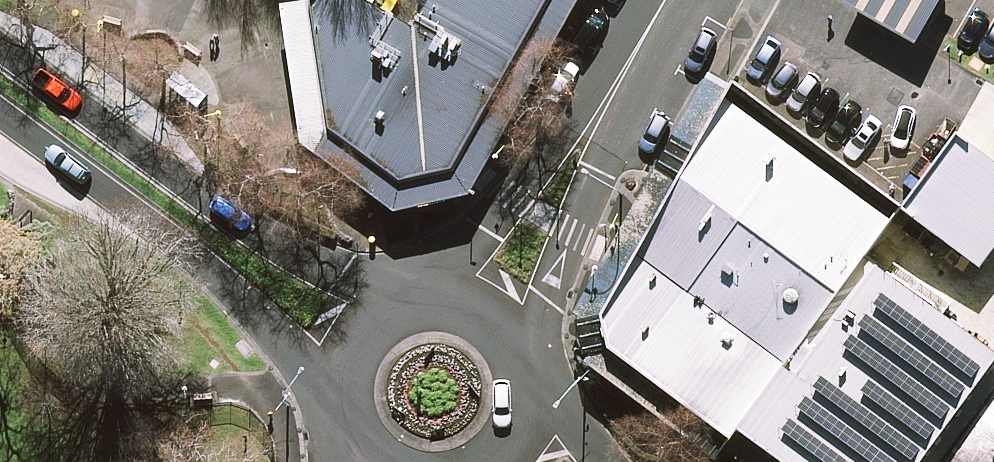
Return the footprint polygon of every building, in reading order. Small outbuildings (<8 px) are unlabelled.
[(553,0),(317,0),(337,125),(416,181),(455,172),(553,0)] [(924,42),(933,26),(948,0),(851,0),(924,42)] [(616,324),(742,413),(878,235),(908,196),(742,71),(617,296),(616,324)] [(974,109),(918,184),(992,238),(993,235),(993,124),(974,109)] [(742,413),(807,461),(933,461),(993,382),(993,322),(878,235),(742,413)] [(933,461),(993,461),(993,382),(933,461)]
